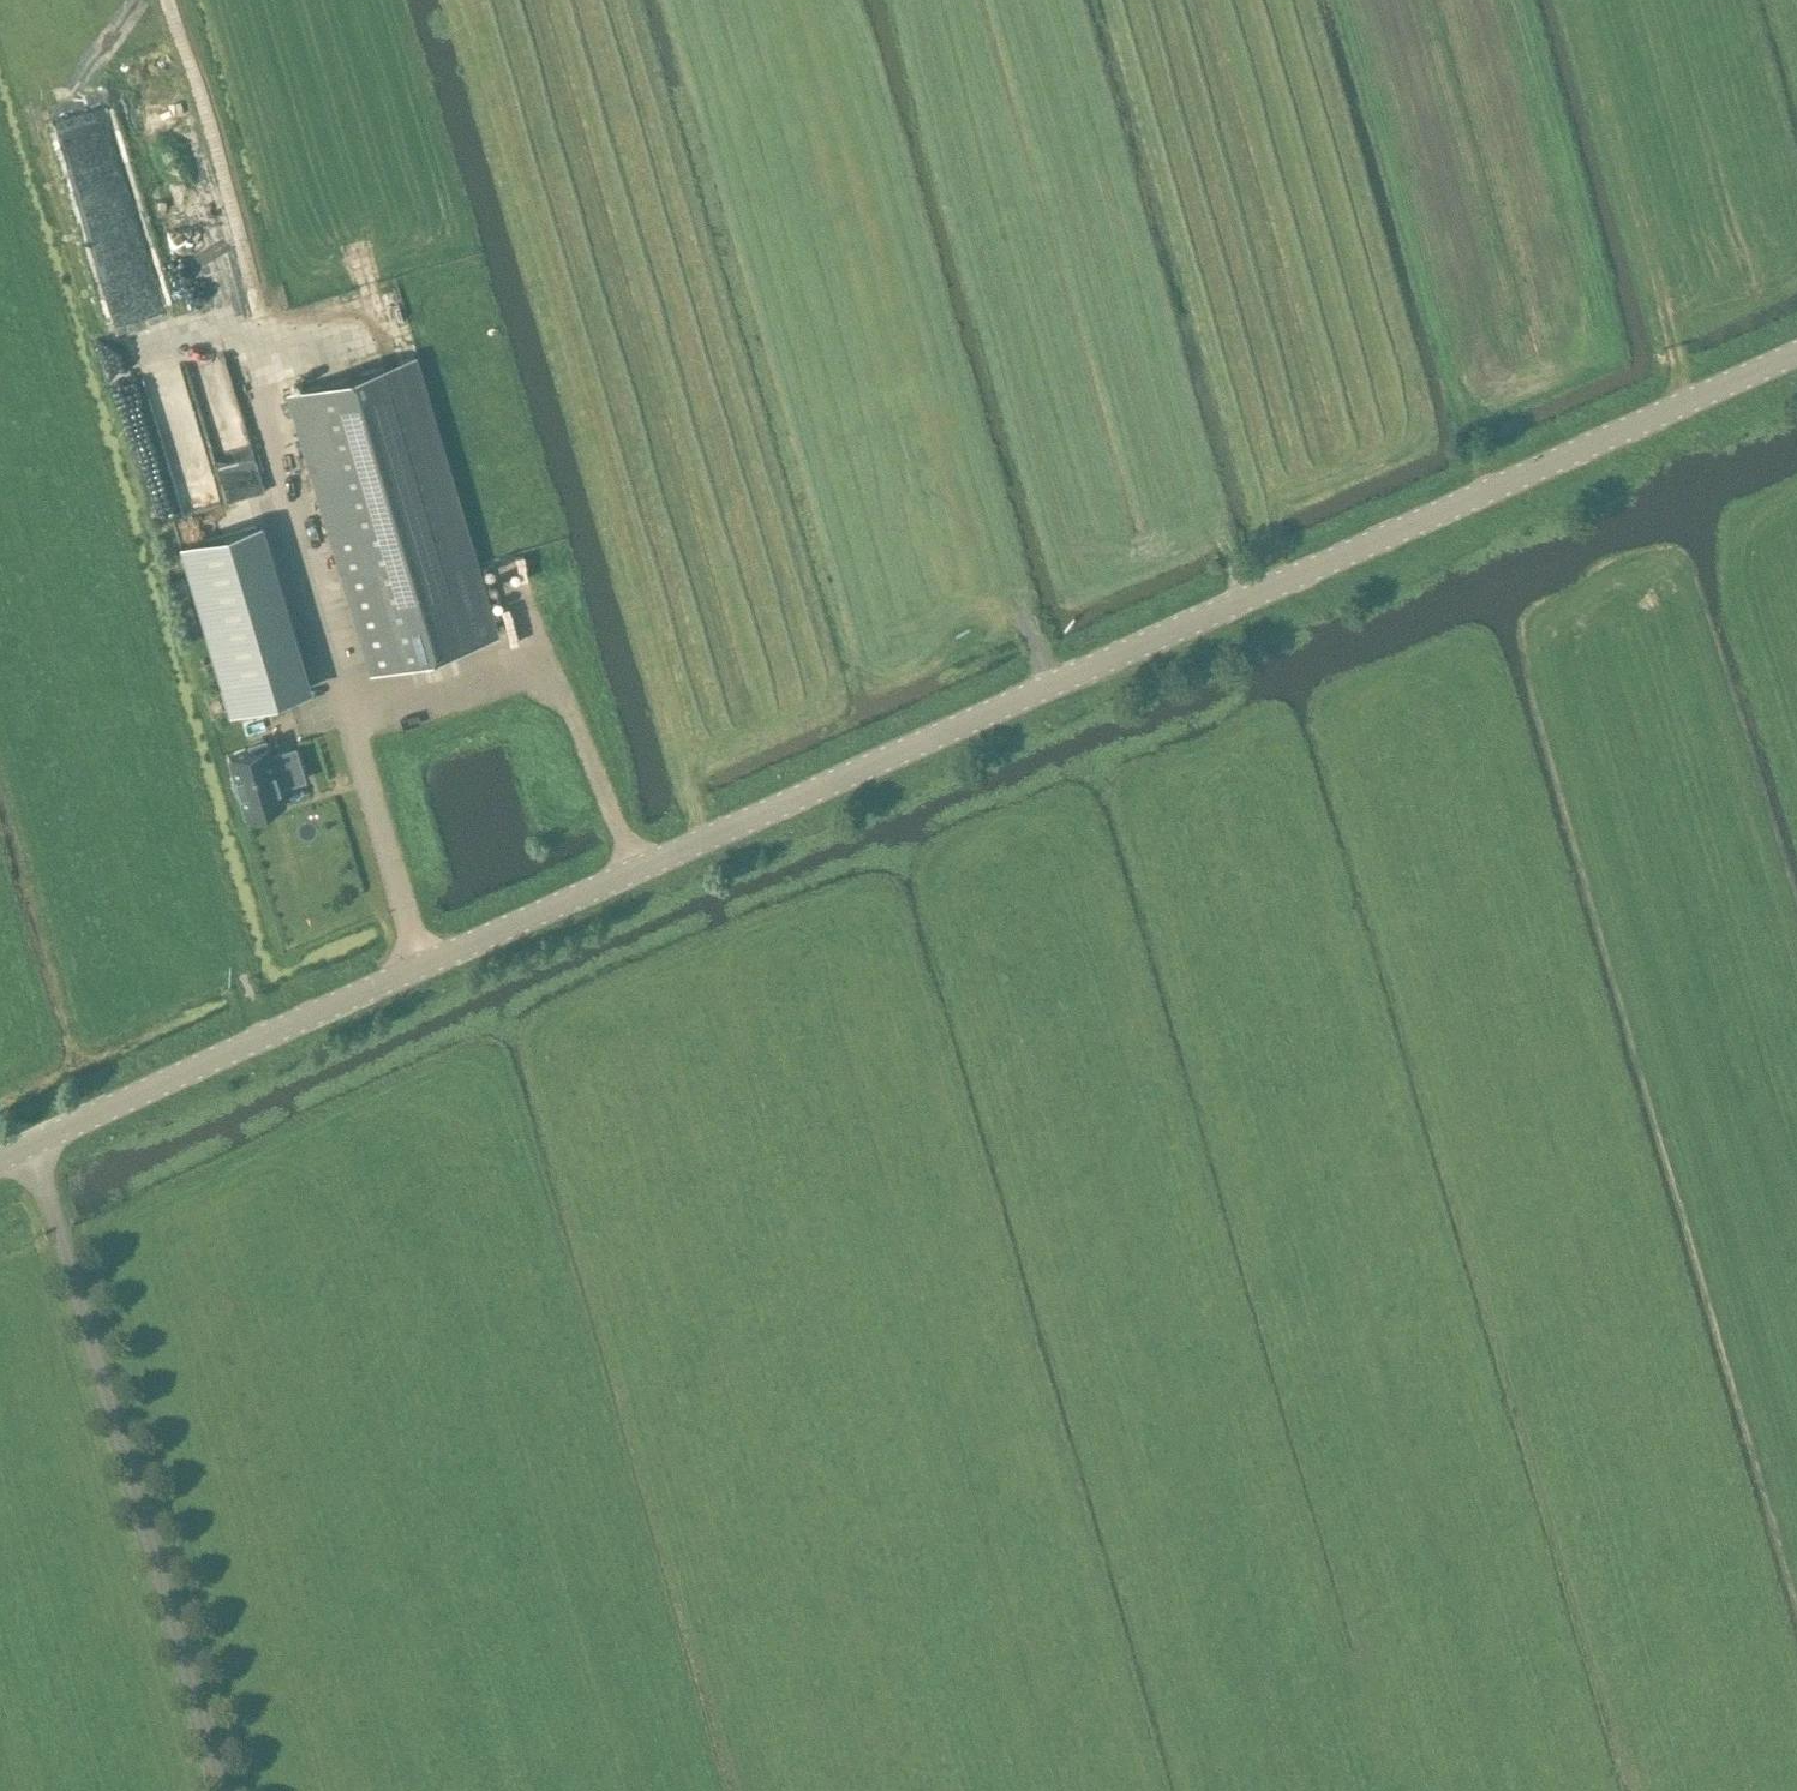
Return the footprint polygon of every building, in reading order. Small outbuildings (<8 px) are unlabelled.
[(495,634),(413,357),(291,393),(372,670),(495,634)] [(184,575),(170,579),(175,594),(188,590),(184,575)] [(285,801),(279,780),(303,773),(295,747),(271,754),(268,746),(229,757),(235,776),(233,780),(236,791),(240,793),(246,813),(285,801)]
